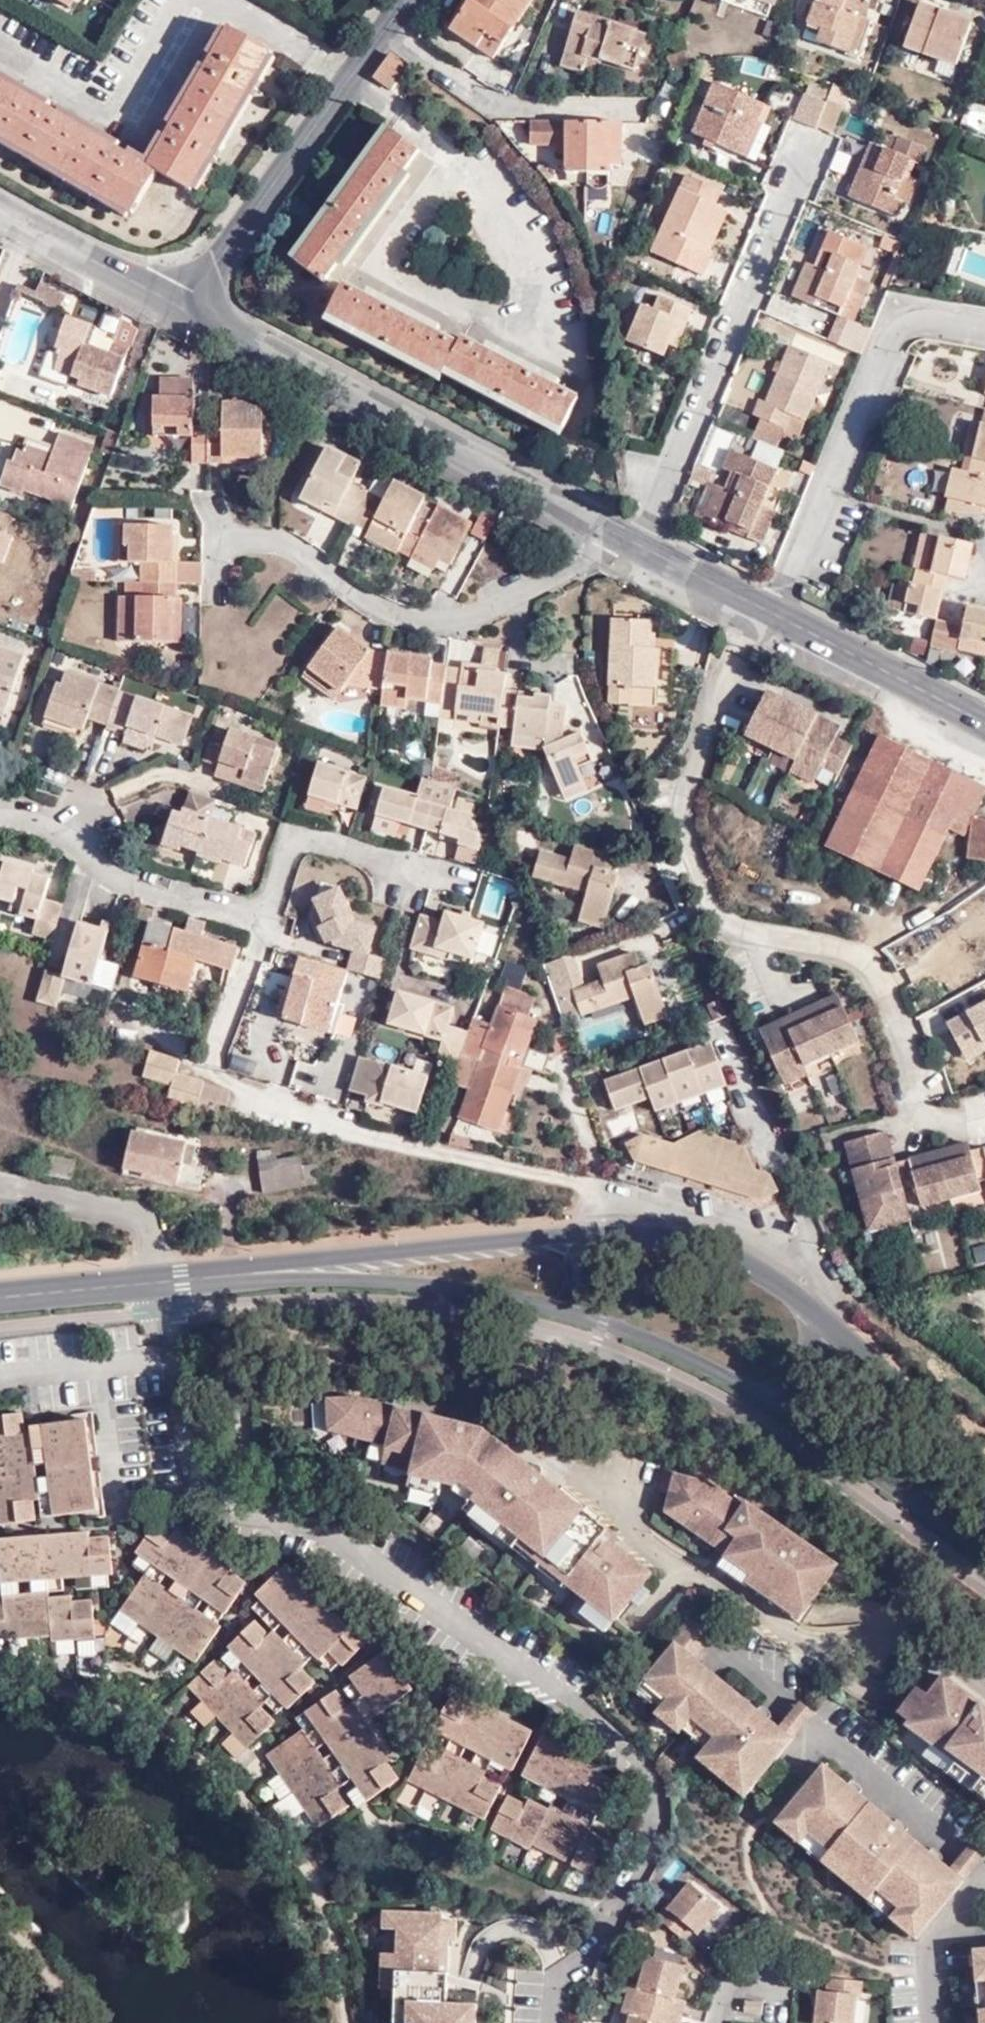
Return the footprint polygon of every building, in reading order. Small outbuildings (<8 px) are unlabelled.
[(532,0),(469,0),(449,28),(490,58),(532,0)] [(786,0),(757,0),(783,9),(786,0)] [(820,20),(840,28),(836,43),(859,51),(873,14),(868,10),(872,0),(827,0),(820,20)] [(959,69),(974,25),(948,15),(944,21),(918,10),(904,51),(959,69)] [(578,16),(570,51),(589,57),(606,62),(641,73),(651,37),(578,16)] [(133,214),(158,172),(192,192),(273,51),(230,26),(213,56),(206,67),(172,126),(166,137),(149,166),(128,153),(118,147),(59,113),(48,106),(0,78),(0,137),(133,214)] [(379,75),(397,53),(383,45),(367,65),(379,75)] [(589,57),(570,51),(566,70),(586,74),(587,69),(589,57)] [(680,56),(683,69),(688,66),(700,61),(696,51),(680,56)] [(206,67),(213,56),(208,53),(201,64),(206,67)] [(367,65),(363,71),(379,83),(402,55),(397,53),(379,75),(367,65)] [(589,57),(587,69),(604,73),(606,62),(589,57)] [(764,113),(771,97),(723,77),(700,126),(746,145),(762,112),(764,113)] [(778,99),(771,97),(764,113),(771,115),(778,99)] [(834,100),(822,130),(838,137),(850,106),(834,100)] [(51,102),(48,106),(59,113),(62,108),(51,102)] [(771,115),(764,113),(762,112),(746,145),(756,149),(771,115)] [(322,268),(411,140),(382,120),(295,246),(322,268)] [(567,172),(590,173),(613,173),(613,166),(624,166),(624,123),(531,122),(530,144),(567,144),(567,172)] [(161,133),(166,137),(172,126),(167,123),(161,133)] [(869,189),(857,185),(851,199),(901,220),(906,206),(912,208),(921,186),(915,184),(905,180),(911,164),(921,168),(928,151),(885,133),(879,148),(872,146),(866,162),(878,167),(869,189)] [(118,147),(128,153),(131,149),(121,143),(118,147)] [(866,162),(857,185),(869,189),(878,167),(866,162)] [(905,180),(915,184),(921,168),(911,164),(905,180)] [(694,170),(664,237),(678,243),(673,255),(710,270),(721,246),(717,245),(705,239),(709,230),(713,232),(726,201),(721,198),(727,185),(694,170)] [(591,184),(613,185),(613,173),(590,173),(591,184)] [(735,205),(726,201),(713,232),(709,230),(705,239),(717,245),(735,205)] [(808,268),(794,301),(813,309),(819,300),(842,310),(838,320),(852,326),(871,284),(856,278),(867,252),(825,232),(824,256),(817,271),(808,268)] [(815,251),(824,256),(825,232),(815,251)] [(678,243),(664,237),(659,249),(673,255),(678,243)] [(900,257),(905,245),(890,238),(885,250),(900,257)] [(786,297),(794,301),(808,268),(800,264),(786,297)] [(441,326),(343,271),(326,304),(426,359),(430,352),(555,421),(572,390),(446,320),(441,326)] [(67,296),(51,288),(44,304),(59,312),(67,296)] [(684,343),(701,304),(670,291),(663,303),(653,299),(635,337),(668,351),(673,340),(684,343)] [(819,300),(813,309),(838,320),(842,310),(819,300)] [(91,326),(67,317),(54,351),(60,353),(54,371),(72,377),(70,382),(112,397),(130,346),(115,341),(111,354),(85,344),(91,326)] [(158,330),(140,322),(131,347),(134,348),(132,355),(147,360),(158,330)] [(785,433),(784,435),(799,440),(829,368),(790,350),(766,406),(760,405),(755,420),(762,423),(785,433)] [(207,463),(208,425),(194,425),(195,379),(160,378),(160,397),(155,396),(154,436),(193,437),(192,463),(207,463)] [(223,426),(208,425),(207,463),(223,463),(223,458),(251,458),(264,458),(265,410),(245,402),(224,402),(223,426)] [(753,440),(778,452),(784,435),(785,433),(762,423),(753,440)] [(984,426),(975,459),(971,475),(956,472),(948,498),(952,501),(949,512),(983,515),(984,508),(984,424),(984,426)] [(975,459),(984,426),(976,425),(965,456),(975,459)] [(95,444),(60,432),(53,453),(27,445),(25,451),(18,449),(13,462),(8,460),(0,485),(0,487),(23,495),(24,492),(53,502),(51,505),(71,512),(95,444)] [(334,517),(350,525),(351,523),(358,511),(368,491),(352,483),(362,465),(328,447),(300,499),(322,511),(327,502),(339,509),(334,517)] [(721,468),(732,473),(739,456),(728,451),(721,468)] [(711,490),(700,520),(723,530),(727,521),(753,534),(750,541),(761,546),(775,511),(763,506),(777,472),(739,456),(732,473),(725,491),(714,485),(711,490)] [(801,472),(812,476),(816,469),(805,464),(801,472)] [(696,471),(692,481),(702,486),(711,490),(714,485),(715,481),(696,471)] [(366,537),(397,553),(399,550),(424,501),(426,498),(394,481),(385,500),(368,532),(366,537)] [(711,490),(702,486),(690,516),(700,520),(711,490)] [(377,496),(368,491),(358,511),(367,515),(377,496)] [(358,511),(351,523),(368,532),(385,500),(377,496),(367,515),(358,511)] [(424,501),(399,550),(435,570),(440,561),(451,566),(474,523),(439,504),(437,508),(424,501)] [(322,511),(334,517),(339,509),(327,502),(322,511)] [(481,514),(470,537),(486,544),(497,521),(481,514)] [(342,562),(355,530),(325,519),(312,550),(342,562)] [(727,521),(723,530),(750,541),(753,534),(727,521)] [(125,545),(125,525),(120,525),(120,563),(129,563),(130,546),(125,545)] [(140,582),(178,583),(178,564),(174,563),(175,526),(125,525),(125,545),(130,546),(129,563),(140,564),(140,582)] [(925,571),(934,538),(925,536),(916,569),(925,571)] [(905,612),(938,621),(951,577),(969,581),(976,548),(934,538),(925,571),(916,569),(912,584),(905,612)] [(98,572),(72,571),(72,581),(97,581),(98,572)] [(140,582),(126,582),(125,596),(119,597),(119,642),(173,644),(173,620),(182,620),(182,598),(178,597),(178,583),(140,582)] [(896,610),(905,612),(912,584),(904,582),(896,610)] [(938,621),(932,644),(960,651),(963,640),(984,646),(984,613),(970,610),(966,629),(938,621)] [(182,644),(182,620),(173,620),(173,644),(182,644)] [(613,712),(628,712),(628,704),(634,704),(635,693),(659,692),(660,655),(651,654),(651,626),(614,626),(613,712)] [(383,690),(388,653),(372,651),(339,627),(308,669),(340,694),(347,685),(383,690)] [(960,651),(984,657),(984,646),(963,640),(960,651)] [(7,710),(26,654),(0,645),(0,707),(7,710)] [(484,647),(482,665),(481,670),(497,672),(500,649),(484,647)] [(383,690),(381,706),(407,709),(408,700),(442,705),(447,667),(433,665),(434,659),(388,653),(383,690)] [(442,705),(441,711),(456,714),(455,721),(500,727),(505,690),(507,673),(497,672),(481,670),(482,665),(463,663),(462,669),(447,667),(442,705)] [(340,694),(308,669),(303,677),(335,701),(340,694)] [(89,719),(107,725),(119,690),(120,688),(67,670),(63,684),(57,682),(42,726),(82,739),(89,719)] [(824,782),(837,776),(852,745),(834,736),(839,725),(767,689),(744,736),(794,761),(789,771),(811,783),(824,782)] [(119,690),(107,725),(126,732),(128,726),(151,735),(183,746),(194,716),(119,690)] [(505,690),(500,727),(514,729),(512,744),(544,748),(550,704),(551,696),(505,690)] [(628,704),(628,712),(658,712),(659,692),(635,693),(634,704),(628,704)] [(550,704),(544,748),(566,802),(590,792),(580,768),(577,759),(591,753),(581,731),(582,729),(565,727),(568,707),(550,704)] [(128,726),(126,732),(122,743),(146,751),(151,735),(128,726)] [(244,778),(266,785),(279,747),(231,730),(225,747),(220,761),(247,770),(244,778)] [(818,843),(875,870),(930,765),(870,735),(818,843)] [(202,761),(219,767),(220,761),(225,747),(209,741),(202,761)] [(456,749),(455,764),(481,767),(482,751),(456,749)] [(577,759),(580,768),(595,760),(591,753),(577,759)] [(264,793),(266,785),(244,778),(247,770),(220,761),(219,767),(215,776),(264,793)] [(326,801),(357,810),(367,777),(319,762),(309,796),(326,801)] [(432,781),(439,784),(454,789),(459,774),(437,765),(432,781)] [(930,765),(875,870),(913,889),(947,820),(960,824),(965,819),(975,821),(976,819),(983,792),(930,765)] [(400,817),(427,825),(439,784),(432,781),(423,778),(417,795),(385,786),(377,815),(399,822),(400,817)] [(442,830),(440,834),(460,840),(459,845),(481,851),(482,846),(472,814),(451,808),(456,790),(454,789),(439,784),(427,825),(442,830)] [(211,818),(217,800),(191,790),(182,813),(174,811),(171,821),(154,829),(162,846),(180,852),(182,847),(199,853),(211,818)] [(322,814),(326,801),(309,796),(306,810),(322,814)] [(394,837),(399,822),(377,815),(372,830),(394,837)] [(399,822),(426,829),(427,825),(400,817),(399,822)] [(199,853),(199,856),(221,863),(222,859),(246,867),(257,834),(211,818),(199,853)] [(984,860),(984,822),(976,819),(975,821),(969,857),(984,860)] [(427,825),(426,829),(440,834),(442,830),(427,825)] [(631,829),(627,841),(645,846),(648,835),(631,829)] [(477,864),(481,851),(459,845),(455,858),(477,864)] [(615,857),(575,845),(571,859),(541,850),(532,877),(587,894),(579,921),(604,929),(620,874),(611,872),(615,857)] [(63,905),(45,900),(51,878),(34,873),(35,870),(5,862),(0,880),(0,900),(23,906),(21,915),(37,920),(58,926),(63,905)] [(327,924),(320,926),(328,943),(335,940),(334,944),(338,945),(353,950),(347,970),(382,980),(387,961),(367,955),(375,930),(355,924),(338,888),(318,897),(319,899),(316,900),(327,924)] [(444,923),(421,916),(412,949),(448,960),(450,954),(474,961),(485,923),(447,913),(444,923)] [(203,936),(207,922),(190,917),(185,931),(151,922),(136,978),(190,992),(198,961),(230,970),(237,946),(203,936)] [(54,940),(58,926),(37,920),(33,934),(54,940)] [(112,991),(119,967),(100,962),(109,932),(79,923),(64,976),(45,971),(37,999),(57,1004),(65,977),(112,991)] [(603,980),(572,991),(581,1016),(635,998),(645,1026),(669,1017),(651,963),(642,966),(637,952),(598,965),(603,980)] [(347,971),(299,957),(295,974),(297,974),(284,1020),(330,1032),(347,971)] [(519,988),(525,970),(508,965),(502,982),(519,988)] [(473,1018),(468,1032),(461,1054),(479,1061),(459,1118),(507,1136),(515,1115),(507,1112),(523,1067),(544,1074),(551,1055),(530,1048),(539,1020),(527,1016),(535,995),(507,985),(493,1025),(473,1018)] [(853,1039),(830,989),(753,1026),(779,1082),(802,1071),(798,1064),(853,1039)] [(437,1059),(456,1065),(461,1054),(468,1032),(451,1026),(456,1008),(399,993),(390,1024),(444,1040),(437,1059)] [(57,1004),(37,999),(36,1003),(56,1008),(57,1004)] [(984,1055),(984,1006),(945,1026),(965,1065),(984,1055)] [(338,1015),(334,1038),(352,1041),(356,1018),(338,1015)] [(700,1088),(702,1095),(727,1086),(712,1043),(605,1083),(615,1111),(650,1098),(655,1112),(679,1103),(676,1096),(700,1088)] [(148,1059),(178,1068),(181,1059),(151,1050),(148,1059)] [(360,1057),(349,1091),(366,1097),(364,1103),(382,1108),(383,1105),(418,1115),(430,1076),(393,1065),(393,1066),(360,1057)] [(204,1082),(205,1080),(177,1072),(178,1068),(148,1059),(143,1077),(171,1086),(165,1106),(196,1113),(204,1082)] [(196,1113),(223,1119),(232,1091),(204,1082),(196,1113)] [(679,1103),(702,1095),(700,1088),(676,1096),(679,1103)] [(907,1184),(898,1152),(889,1120),(846,1132),(870,1222),(914,1210),(907,1184)] [(981,1170),(973,1144),(970,1131),(909,1147),(910,1149),(920,1180),(925,1197),(984,1180),(981,1170)] [(143,1176),(178,1184),(179,1182),(199,1187),(203,1167),(182,1163),(187,1144),(132,1132),(124,1169),(144,1174),(143,1176)] [(770,1175),(754,1170),(744,1146),(700,1132),(674,1146),(643,1135),(627,1144),(635,1161),(761,1200),(778,1192),(770,1175)] [(973,1144),(981,1170),(984,1169),(984,1141),(973,1144)] [(920,1180),(910,1149),(898,1152),(907,1184),(920,1180)] [(303,1164),(260,1172),(264,1193),(307,1185),(303,1164)] [(510,1448),(485,1426),(465,1421),(358,1394),(326,1396),(328,1429),(387,1444),(382,1463),(411,1470),(410,1474),(457,1486),(458,1482),(466,1484),(477,1492),(472,1499),(521,1538),(516,1543),(588,1601),(580,1611),(606,1632),(626,1607),(655,1571),(625,1546),(510,1448)] [(36,1433),(29,1434),(27,1416),(0,1418),(0,1500),(3,1525),(4,1529),(42,1525),(38,1503),(44,1502),(42,1481),(40,1469),(36,1433)] [(89,1423),(47,1426),(53,1467),(54,1481),(59,1513),(59,1519),(102,1515),(89,1423)] [(53,1467),(47,1426),(36,1427),(36,1433),(40,1469),(53,1467)] [(669,1492),(674,1469),(664,1467),(659,1490),(669,1492)] [(839,1563),(740,1496),(738,1499),(709,1478),(674,1469),(669,1492),(665,1510),(719,1547),(727,1553),(718,1564),(800,1620),(811,1604),(831,1576),(839,1563)] [(46,1514),(59,1513),(54,1481),(42,1481),(44,1502),(46,1514)] [(217,1611),(232,1621),(252,1591),(235,1578),(240,1572),(185,1534),(180,1541),(163,1528),(142,1560),(144,1561),(171,1579),(184,1588),(209,1606),(217,1611)] [(21,1585),(34,1584),(65,1581),(77,1580),(111,1577),(121,1576),(117,1539),(94,1541),(94,1536),(1,1545),(1,1551),(0,1551),(0,1572),(2,1572),(3,1587),(21,1585)] [(171,1579),(144,1561),(137,1572),(148,1580),(163,1591),(171,1579)] [(298,1637),(320,1660),(325,1664),(333,1657),(346,1669),(372,1645),(358,1630),(354,1634),(290,1570),(284,1574),(272,1562),(259,1574),(272,1589),(261,1599),(266,1604),(287,1626),(298,1637)] [(112,1589),(111,1577),(77,1580),(78,1592),(112,1589)] [(201,1667),(224,1633),(209,1622),(201,1617),(176,1600),(163,1591),(148,1580),(125,1614),(201,1667)] [(65,1581),(34,1584),(34,1596),(51,1595),(66,1593),(65,1581)] [(22,1597),(21,1585),(3,1587),(4,1599),(22,1597)] [(201,1617),(209,1606),(184,1588),(176,1600),(201,1617)] [(22,1597),(4,1599),(5,1609),(0,1609),(0,1646),(54,1640),(55,1645),(98,1641),(93,1603),(74,1603),(74,1599),(51,1600),(51,1595),(34,1596),(22,1597)] [(277,1633),(287,1626),(266,1604),(257,1612),(277,1633)] [(209,1622),(224,1633),(232,1621),(217,1611),(209,1622)] [(791,1736),(778,1726),(767,1718),(770,1714),(758,1704),(755,1707),(752,1705),(708,1670),(691,1658),(711,1633),(689,1617),(670,1641),(674,1644),(636,1691),(659,1709),(654,1713),(677,1731),(681,1727),(705,1747),(696,1758),(742,1795),(791,1736)] [(266,1685),(289,1709),(292,1713),(319,1688),(305,1674),(311,1667),(288,1645),(277,1634),(271,1639),(258,1626),(233,1651),(236,1654),(258,1677),(266,1685)] [(288,1645),(311,1667),(320,1660),(298,1637),(288,1645)] [(227,1664),(238,1674),(249,1686),(258,1677),(236,1654),(227,1664)] [(333,1657),(325,1664),(338,1677),(346,1669),(333,1657)] [(359,1688),(378,1715),(382,1720),(417,1696),(390,1658),(354,1681),(359,1688)] [(266,1713),(271,1708),(258,1695),(249,1686),(238,1674),(231,1680),(218,1665),(191,1690),(251,1752),(278,1726),(266,1713)] [(943,1674),(929,1692),(917,1683),(905,1700),(898,1710),(909,1718),(905,1723),(956,1760),(949,1770),(984,1796),(984,1705),(943,1674)] [(258,1695),(271,1708),(280,1717),(289,1709),(266,1685),(258,1695)] [(367,1722),(378,1715),(359,1688),(349,1694),(356,1707),(367,1722)] [(395,1764),(367,1722),(356,1707),(350,1711),(339,1695),(310,1715),(332,1747),(338,1756),(357,1783),(364,1793),(372,1805),(403,1785),(391,1767),(395,1764)] [(439,1733),(445,1736),(473,1751),(485,1757),(511,1770),(516,1773),(535,1734),(475,1704),(472,1709),(455,1700),(439,1733)] [(786,1715),(778,1726),(791,1736),(799,1725),(811,1710),(797,1700),(786,1715)] [(332,1747),(310,1715),(300,1721),(308,1734),(322,1754),(332,1747)] [(322,1754),(308,1734),(270,1759),(322,1833),(351,1811),(340,1794),(347,1789),(328,1763),(322,1754)] [(438,1749),(449,1755),(466,1763),(473,1751),(445,1736),(438,1749)] [(573,1801),(602,1816),(619,1783),(603,1775),(606,1770),(545,1740),(525,1776),(533,1781),(562,1795),(573,1801)] [(466,1763),(449,1755),(445,1761),(428,1752),(412,1785),(489,1823),(506,1791),(491,1782),(494,1778),(478,1769),(466,1763)] [(347,1789),(357,1783),(338,1756),(328,1763),(347,1789)] [(478,1769),(494,1778),(505,1782),(511,1770),(485,1757),(478,1769)] [(917,1934),(963,1876),(950,1866),(940,1857),(943,1853),(932,1844),(928,1848),(918,1840),(903,1829),(907,1824),(895,1814),(891,1818),(863,1796),(856,1790),(859,1787),(847,1777),(843,1780),(823,1762),(774,1821),(917,1934)] [(562,1795),(533,1781),(526,1792),(556,1808),(562,1795)] [(361,1812),(372,1805),(364,1793),(353,1800),(361,1812)] [(593,1834),(597,1828),(566,1814),(556,1808),(552,1812),(534,1802),(529,1807),(513,1799),(496,1831),(532,1852),(536,1846),(593,1876),(610,1845),(593,1834)] [(597,1828),(602,1816),(573,1801),(566,1814),(597,1828)] [(454,1806),(449,1814),(474,1831),(479,1823),(454,1806)] [(963,1876),(972,1865),(984,1849),(971,1839),(960,1854),(950,1866),(963,1876)] [(669,1909),(661,1918),(689,1940),(697,1931),(701,1934),(723,1908),(694,1885),(674,1911),(669,1909)] [(481,1998),(451,1997),(455,1923),(441,1923),(442,1911),(385,1908),(384,1927),(398,1928),(397,1951),(381,1950),(380,1968),(394,1968),(392,2022),(480,2022),(481,1998)] [(983,2022),(984,2022),(984,1944),(974,1946),(983,2022)] [(646,1983),(641,2000),(687,2015),(691,2002),(679,1999),(689,1967),(654,1956),(646,1983)] [(863,1977),(828,1974),(828,1989),(820,1988),(817,2020),(841,2022),(853,2022),(856,1993),(863,1992),(863,1977)] [(637,1981),(632,1997),(641,2000),(646,1983),(637,1981)] [(641,2000),(632,1997),(625,2016),(635,2019),(641,2000)] [(635,2019),(634,2022),(685,2022),(687,2015),(641,2000),(635,2019)] [(746,2009),(764,2009),(764,2001),(746,2000),(746,2009)]
